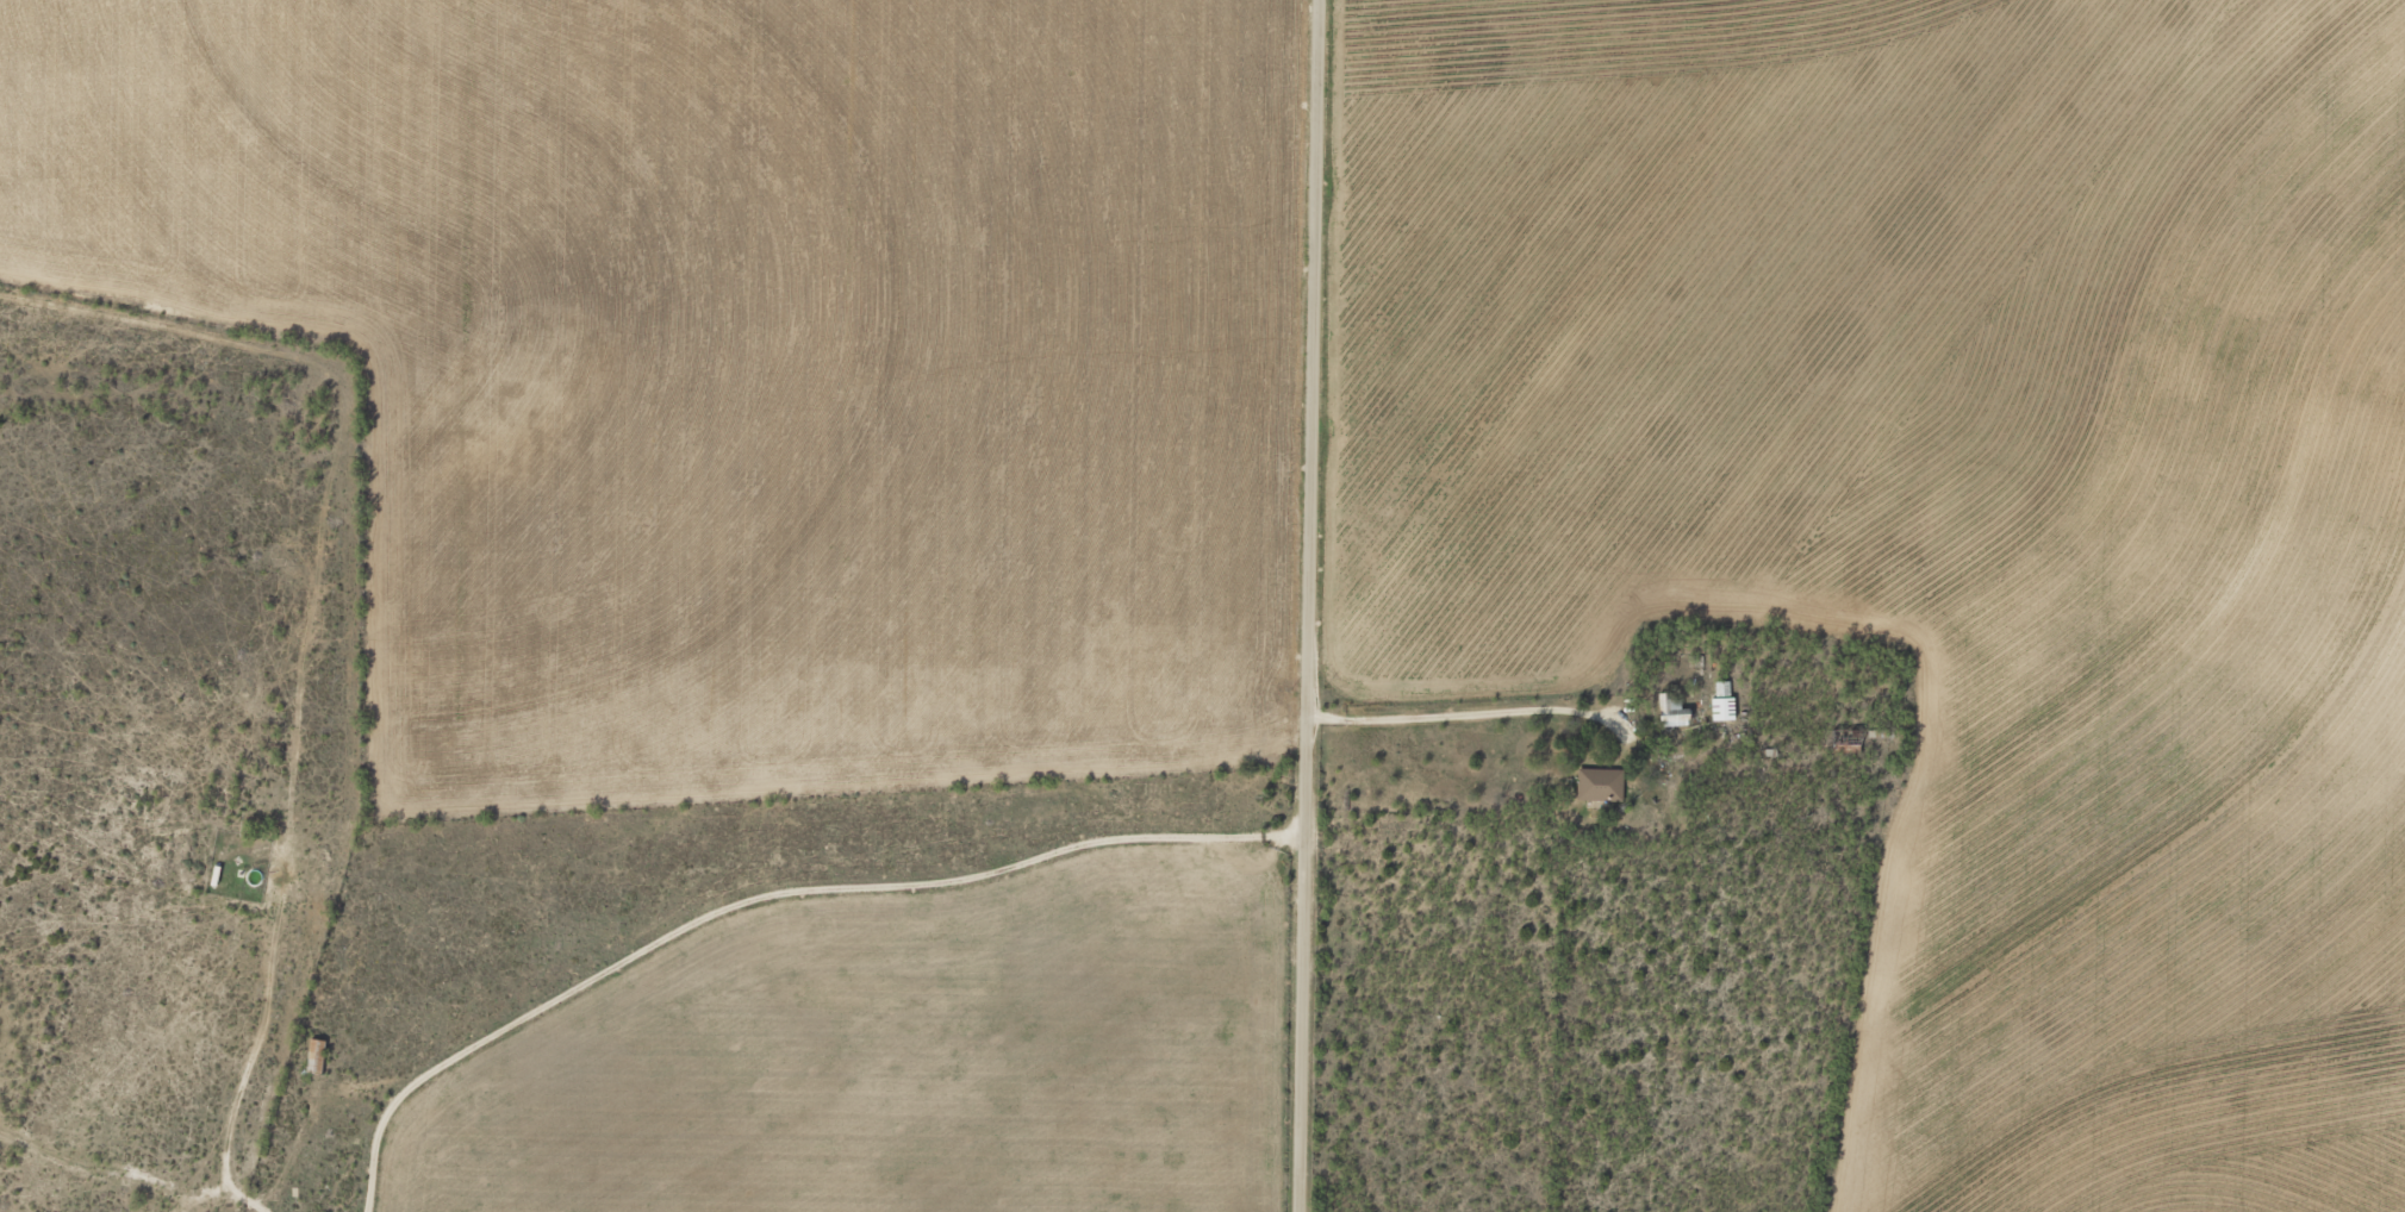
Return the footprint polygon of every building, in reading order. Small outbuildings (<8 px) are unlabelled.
[(1623,769),(1578,770),(1579,801),(1624,800),(1623,769)]
